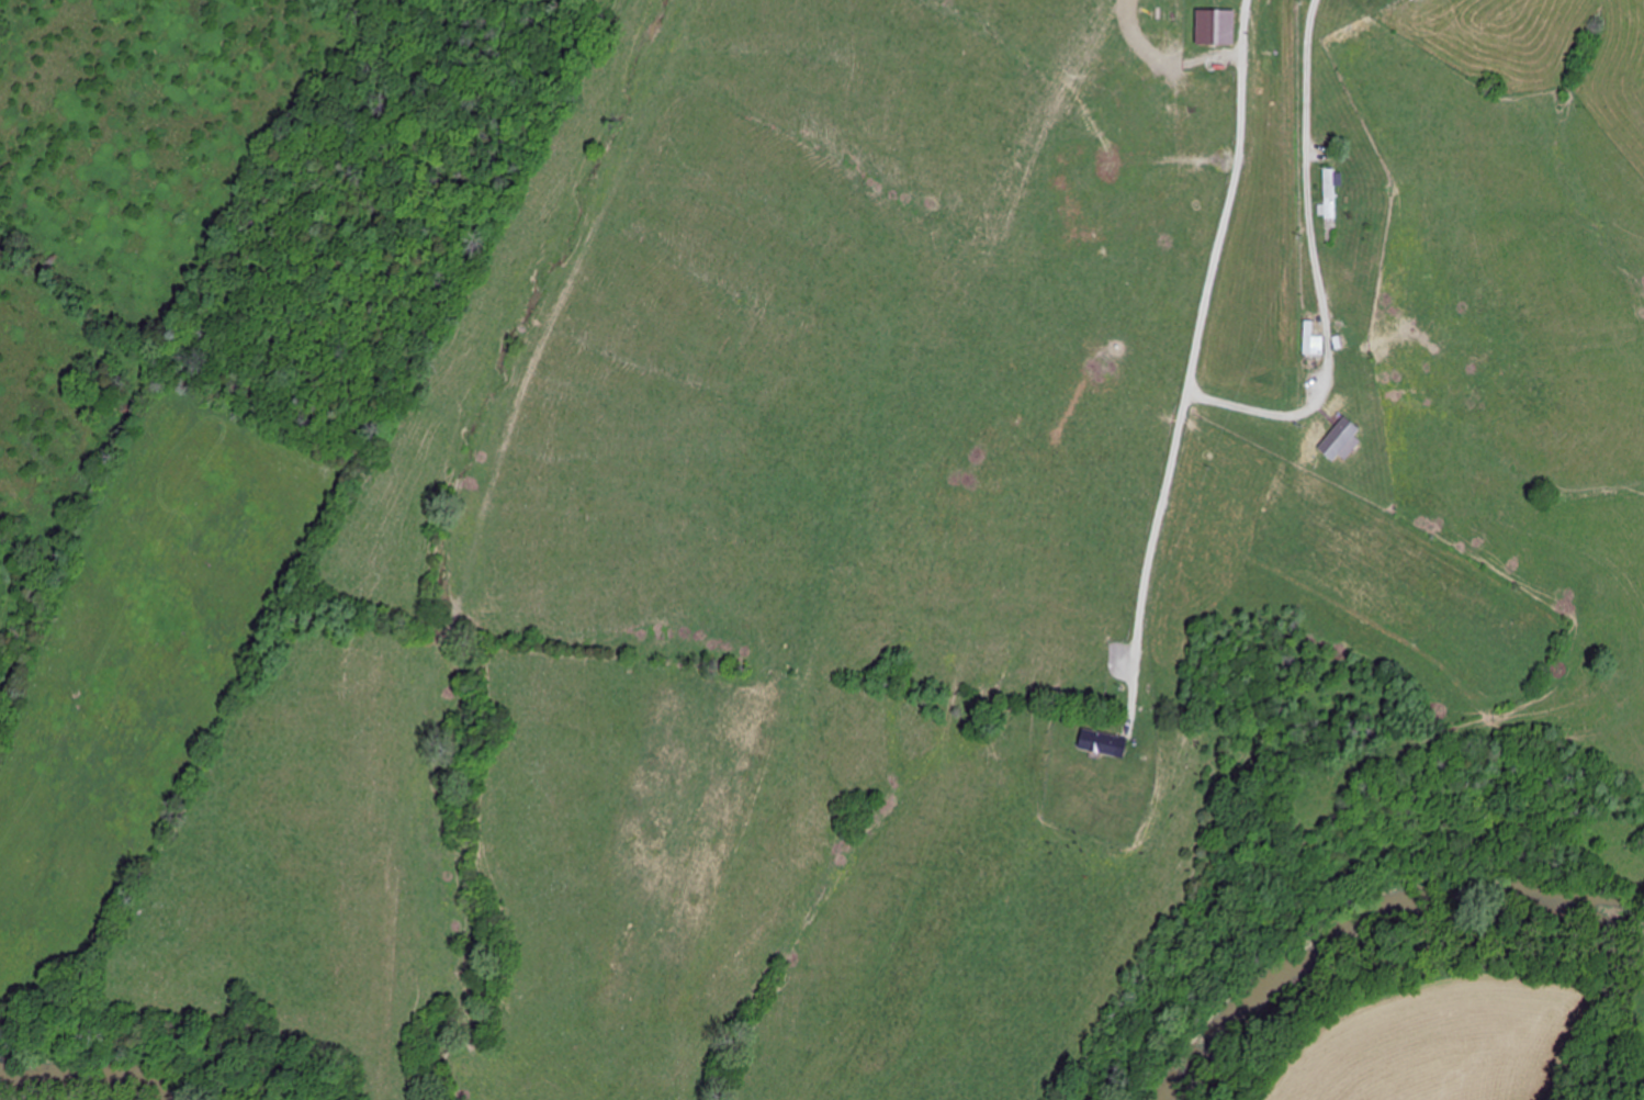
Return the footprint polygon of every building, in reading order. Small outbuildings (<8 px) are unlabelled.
[(1345,188),(1345,171),(1326,171),(1326,220),(1338,220),(1338,188),(1345,188)] [(1324,338),(1313,338),(1313,324),(1305,324),(1305,355),(1324,355),(1324,338)]
